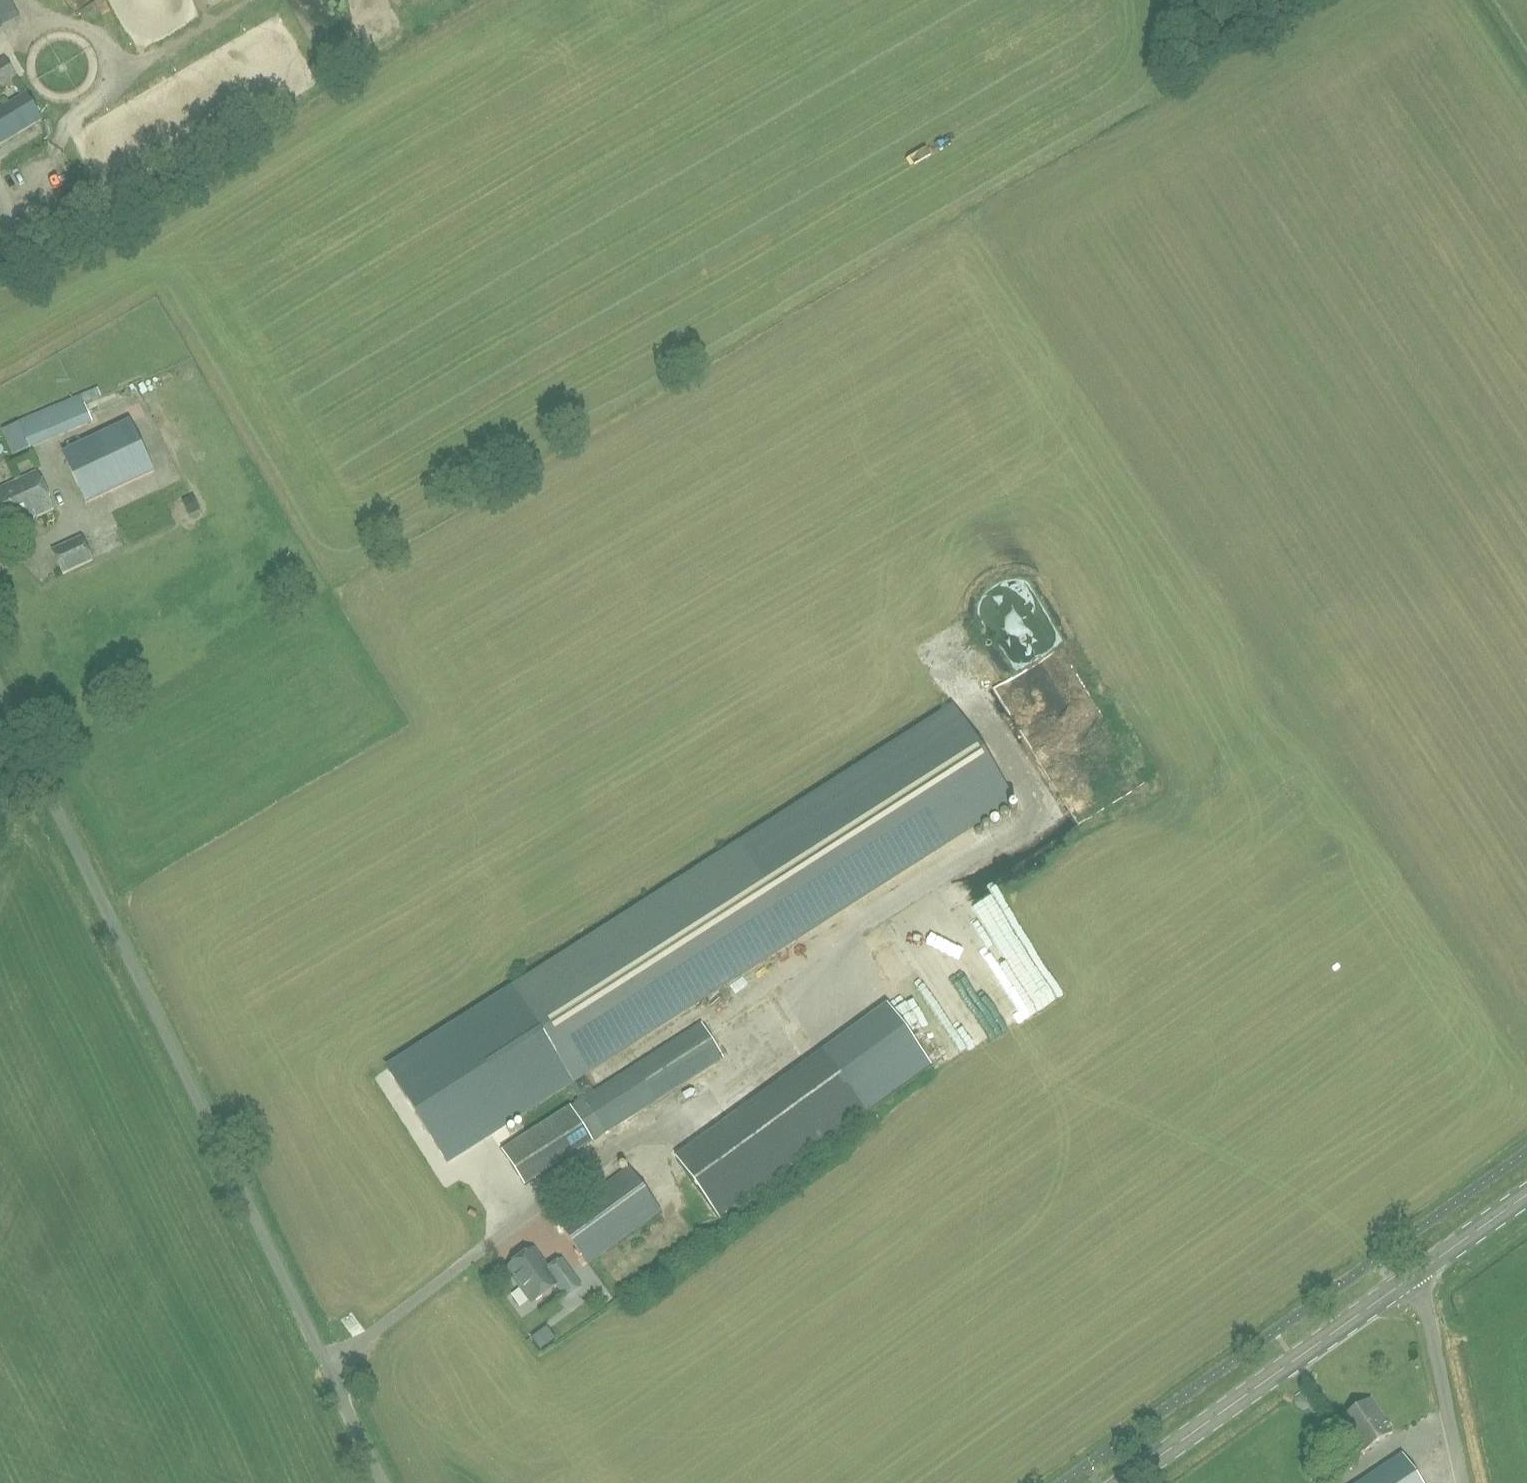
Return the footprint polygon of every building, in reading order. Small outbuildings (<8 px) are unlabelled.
[(24,74),(10,53),(0,59),(0,89),(24,74)] [(42,119),(27,93),(0,109),(0,143),(42,119)] [(28,448),(92,420),(85,404),(101,397),(96,386),(18,421),(19,424),(28,448)] [(85,500),(149,471),(132,436),(126,423),(62,453),(85,500)] [(54,508),(37,472),(0,489),(0,533),(54,508)] [(62,571),(91,558),(80,535),(51,548),(62,571)] [(740,843),(387,1069),(447,1163),(573,1083),(584,1099),(502,1152),(524,1186),(723,1058),(702,1024),(594,1092),(582,1074),(799,935),(1012,799),(954,707),(740,843)] [(888,1005),(676,1158),(719,1218),(931,1065),(888,1005)] [(691,1130),(700,1123),(692,1111),(682,1119),(691,1130)] [(587,1262),(660,1209),(629,1167),(556,1219),(587,1262)] [(583,1287),(562,1258),(548,1269),(533,1248),(506,1267),(532,1302),(555,1285),(566,1300),(583,1287)] [(1363,1453),(1392,1433),(1370,1400),(1340,1420),(1363,1453)] [(1411,1467),(1403,1456),(1387,1467),(1363,1482),(1421,1482),(1411,1467)]
